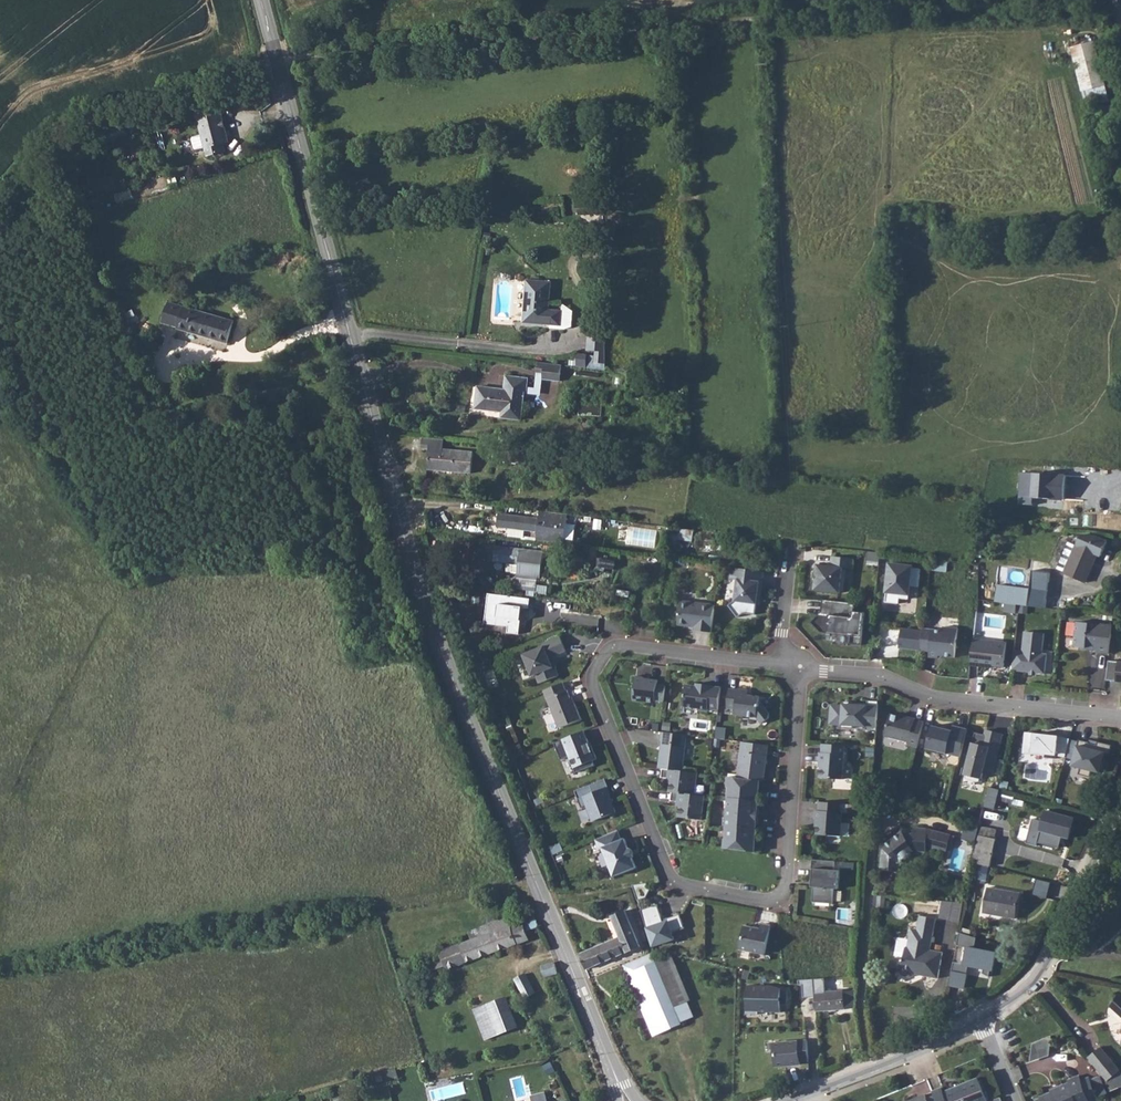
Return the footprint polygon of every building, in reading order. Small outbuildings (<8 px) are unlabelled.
[(1095,41),(1070,47),(1087,108),(1110,102),(1095,41)] [(216,102),(196,108),(202,128),(193,131),(192,133),(195,143),(197,144),(206,141),(208,149),(222,145),(220,139),(225,137),(216,102)] [(526,280),(523,323),(550,325),(561,326),(562,311),(549,310),(551,282),(526,280)] [(177,329),(228,343),(234,322),(168,303),(162,323),(178,327),(177,329)] [(561,326),(550,325),(550,328),(564,329),(573,327),(573,312),(562,304),(562,311),(561,326)] [(124,310),(118,313),(120,317),(122,322),(135,315),(132,310),(126,313),(124,310)] [(605,371),(605,334),(588,333),(587,351),(596,352),(596,356),(577,355),(576,367),(605,371)] [(502,418),(521,420),(525,393),(541,395),(543,379),(560,381),(562,365),(538,362),(535,389),(527,388),(528,379),(506,376),(505,390),(478,387),(476,409),(502,412),(502,418)] [(602,404),(580,404),(580,414),(602,415),(602,404)] [(443,450),(444,440),(423,438),(422,448),(429,449),(428,470),(472,473),(473,452),(443,450)] [(1063,500),(1064,475),(1018,472),(1016,504),(1031,505),(1032,497),(1063,500)] [(536,541),(564,544),(568,514),(540,511),(539,519),(499,514),(497,527),(538,532),(536,541)] [(602,520),(594,519),(593,529),(601,530),(602,520)] [(1064,574),(1085,583),(1097,554),(1101,556),(1107,542),(1097,537),(1080,535),(1076,545),(1064,572),(1064,574)] [(1064,572),(1076,545),(1068,542),(1057,569),(1064,572)] [(529,575),(529,577),(539,578),(539,576),(540,576),(540,574),(541,566),(543,551),(486,544),(484,560),(507,563),(506,572),(518,574),(529,575)] [(561,554),(555,553),(553,565),(560,566),(561,554)] [(853,568),(854,559),(832,556),(831,566),(817,564),(815,590),(840,593),(843,567),(853,568)] [(948,562),(932,560),(932,571),(947,572),(948,562)] [(889,564),(886,602),(898,603),(899,598),(908,599),(910,586),(918,587),(920,569),(912,568),(912,566),(889,564)] [(753,570),(733,567),(731,579),(738,580),(736,600),(729,606),(738,617),(744,613),(755,615),(757,603),(760,582),(751,581),(753,570)] [(764,572),(753,570),(751,581),(760,582),(757,603),(759,604),(764,572)] [(1030,590),(1028,606),(1046,608),(1050,573),(1033,570),(1030,590)] [(529,575),(518,574),(517,588),(537,591),(539,578),(529,577),(529,575)] [(1028,606),(1030,590),(997,585),(995,602),(1006,603),(1017,605),(1019,605),(1028,606)] [(517,597),(489,594),(485,623),(508,627),(508,633),(520,634),(523,608),(529,609),(531,599),(517,597)] [(855,603),(823,600),(821,612),(811,622),(820,632),(851,636),(850,644),(862,645),(865,613),(854,612),(855,603)] [(681,601),(678,625),(695,627),(695,630),(712,633),(715,605),(681,601)] [(1016,614),(1017,605),(1006,603),(1005,612),(1016,614)] [(1113,626),(1077,622),(1074,646),(1098,649),(1098,652),(1110,654),(1113,626)] [(943,631),(923,629),(923,631),(901,629),(899,648),(930,652),(929,657),(939,658),(939,656),(955,657),(958,628),(943,627),(943,631)] [(1014,650),(1012,670),(1045,674),(1047,654),(1042,653),(1044,634),(1025,631),(1022,651),(1014,650)] [(560,637),(543,643),(544,647),(523,655),(523,658),(525,665),(528,666),(532,676),(536,675),(540,684),(559,676),(555,667),(553,668),(549,658),(566,652),(560,637)] [(1006,642),(971,639),(970,665),(988,668),(988,665),(1003,667),(1006,642)] [(1106,681),(1120,682),(1120,662),(1108,661),(1106,681)] [(664,702),(666,684),(657,684),(658,680),(644,679),(643,677),(636,676),(633,700),(651,703),(652,701),(664,702)] [(566,691),(563,683),(544,691),(559,728),(581,719),(575,703),(573,704),(571,698),(567,690),(566,691)] [(696,686),(686,685),(683,706),(699,708),(699,710),(708,711),(709,709),(719,710),(721,688),(711,686),(712,685),(702,684),(701,687),(696,686)] [(769,713),(762,705),(758,704),(759,697),(747,695),(748,690),(738,689),(738,690),(729,689),(727,708),(736,709),(735,715),(743,716),(757,718),(761,724),(769,718),(769,713)] [(877,731),(879,701),(868,700),(867,703),(853,702),(853,705),(850,705),(850,702),(843,702),(843,706),(831,705),(830,724),(842,725),(842,727),(853,728),(853,726),(866,726),(865,730),(877,731)] [(917,748),(924,722),(915,720),(916,718),(903,716),(903,717),(898,716),(890,714),(885,737),(910,743),(908,746),(917,748)] [(932,726),(927,748),(960,756),(967,729),(953,726),(952,731),(932,726)] [(976,732),(965,774),(982,779),(984,772),(993,775),(1003,734),(987,730),(985,735),(976,732)] [(584,731),(554,743),(561,760),(569,757),(576,773),(595,765),(593,760),(597,759),(592,746),(590,746),(584,731)] [(687,735),(661,732),(660,741),(662,741),(663,741),(662,750),(660,750),(658,768),(662,769),(682,771),(687,735)] [(1059,737),(1025,733),(1023,753),(1045,756),(1045,758),(1056,759),(1055,764),(1063,765),(1065,757),(1070,739),(1059,737)] [(1089,742),(1079,740),(1072,766),(1080,768),(1079,774),(1090,777),(1092,770),(1102,773),(1105,759),(1104,758),(1105,753),(1110,754),(1112,745),(1098,742),(1097,745),(1089,743),(1089,742)] [(763,781),(768,745),(743,742),(738,778),(760,780),(763,781)] [(845,745),(822,744),(821,753),(819,753),(819,762),(821,762),(819,778),(843,780),(845,745)] [(682,771),(662,769),(661,778),(671,779),(670,792),(672,792),(671,801),(681,802),(679,817),(702,820),(705,796),(695,794),(697,773),(682,771)] [(759,789),(760,780),(738,778),(728,777),(726,798),(728,798),(724,827),(723,827),(721,848),(751,852),(752,841),(748,841),(750,829),(748,829),(748,826),(750,823),(754,824),(756,824),(758,808),(752,807),(755,789),(759,789)] [(1009,782),(1001,780),(999,788),(1007,790),(1009,782)] [(608,787),(583,797),(593,821),(616,812),(610,797),(611,796),(608,787)] [(1000,790),(989,787),(985,806),(995,809),(1000,790)] [(1015,794),(1004,791),(1001,800),(1013,803),(1015,794)] [(905,794),(897,792),(895,800),(903,802),(905,794)] [(841,803),(819,802),(819,811),(816,811),(815,819),(818,820),(817,834),(841,836),(843,812),(840,812),(841,803)] [(1074,817),(1045,810),(1037,845),(1059,851),(1062,838),(1070,840),(1074,817)] [(701,828),(701,820),(691,819),(690,827),(701,828)] [(979,824),(967,821),(962,838),(974,842),(979,824)] [(981,826),(973,863),(990,867),(995,839),(994,839),(996,829),(981,826)] [(938,831),(927,828),(915,828),(915,829),(902,829),(902,832),(894,838),(893,841),(891,843),(888,842),(883,847),(880,888),(898,889),(900,861),(913,851),(926,852),(926,846),(946,851),(946,849),(951,851),(955,838),(949,836),(950,835),(938,831)] [(618,831),(595,839),(599,849),(602,848),(614,877),(636,866),(632,856),(634,856),(630,848),(629,849),(625,839),(622,840),(618,831)] [(973,853),(960,848),(956,864),(969,868),(973,853)] [(835,861),(812,860),(811,869),(813,869),(812,876),(814,876),(814,882),(812,902),(834,904),(835,889),(839,889),(840,870),(835,870),(835,861)] [(636,885),(638,897),(650,896),(648,883),(636,885)] [(983,912),(1016,919),(1020,894),(987,888),(983,912)] [(886,896),(874,895),(873,906),(877,906),(885,907),(886,896)] [(962,905),(942,902),(940,917),(959,920),(962,905)] [(641,910),(653,946),(674,939),(672,933),(684,929),(680,914),(667,919),(668,922),(664,923),(658,905),(641,910)] [(621,937),(580,954),(586,970),(640,947),(625,910),(612,916),(621,937)] [(539,926),(535,917),(511,926),(508,917),(495,919),(495,917),(493,916),(491,916),(490,916),(488,918),(487,921),(488,924),(468,931),(472,940),(440,952),(442,956),(427,962),(431,971),(445,966),(447,969),(529,939),(526,930),(539,926)] [(911,977),(916,974),(938,978),(943,953),(931,950),(936,919),(920,916),(918,930),(911,928),(909,940),(908,946),(906,948),(904,959),(902,960),(899,971),(903,976),(911,977)] [(744,926),(739,949),(765,954),(770,926),(761,924),(760,929),(744,926)] [(976,936),(959,933),(957,947),(964,948),(961,964),(951,962),(947,985),(963,988),(967,966),(991,971),(995,951),(974,947),(976,936)] [(624,964),(654,1036),(681,1024),(680,1022),(694,1016),(687,1001),(690,1000),(672,956),(656,963),(653,954),(624,964)] [(558,972),(554,961),(541,966),(545,977),(558,972)] [(526,974),(514,980),(523,998),(535,992),(526,974)] [(814,996),(826,994),(824,977),(797,981),(798,986),(801,986),(803,997),(814,996)] [(747,986),(747,1014),(758,1014),(758,1012),(781,1012),(781,1001),(788,1001),(788,990),(785,990),(773,986),(747,986)] [(826,994),(814,996),(816,1011),(854,1008),(856,991),(844,993),(844,991),(826,994)] [(1119,995),(1109,1005),(1120,1016),(1120,997),(1119,995)] [(506,997),(475,1010),(487,1038),(518,1025),(506,997)] [(1051,1036),(1032,1043),(1030,1062),(1049,1056),(1051,1036)] [(807,1041),(773,1043),(775,1066),(800,1064),(800,1061),(809,1060),(807,1041)] [(1088,1058),(1107,1081),(1120,1071),(1101,1047),(1088,1058)] [(548,1076),(557,1071),(552,1062),(543,1066),(548,1076)] [(397,1067),(385,1071),(388,1080),(400,1077),(397,1067)] [(1120,1071),(1107,1081),(1108,1092),(1120,1087),(1120,1072),(1120,1071)] [(1057,1087),(1056,1087),(1058,1090),(1052,1093),(1052,1092),(1051,1093),(1040,1097),(1041,1100),(1089,1100),(1081,1081),(1079,1076),(1068,1081),(1069,1083),(1058,1088),(1057,1087)] [(1081,1081),(1089,1100),(1094,1100),(1098,1100),(1097,1097),(1107,1093),(1100,1076),(1090,1080),(1089,1078),(1081,1081)] [(978,1078),(943,1092),(942,1088),(933,1091),(934,1095),(936,1100),(987,1100),(978,1078)]
